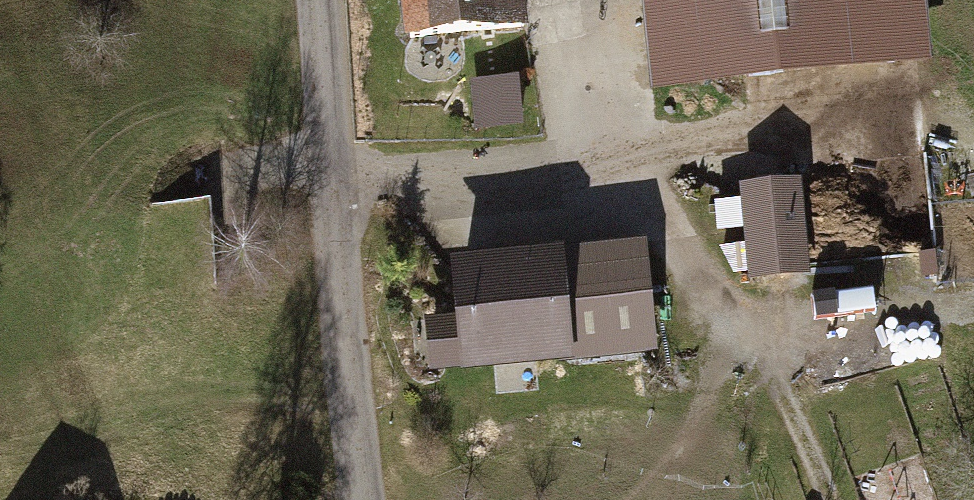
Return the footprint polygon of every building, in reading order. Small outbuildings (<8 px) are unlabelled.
[(393,63),(521,52),(517,0),(387,0),(393,63)] [(643,114),(922,91),(914,0),(634,0),(643,114)] [(524,92),(471,96),(475,151),(528,146),(524,92)] [(748,272),(812,272),(813,178),(749,177),(748,272)] [(652,235),(455,258),(461,309),(429,312),(436,374),(665,348),(652,235)]
